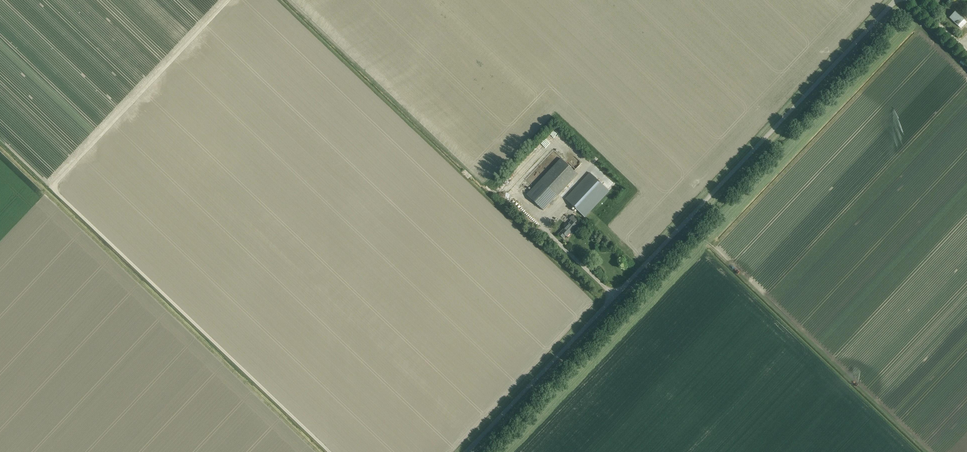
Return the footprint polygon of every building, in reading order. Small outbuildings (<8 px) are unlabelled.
[(964,19),(955,11),(949,17),(958,25),(964,19)] [(526,194),(543,210),(577,174),(560,158),(526,194)] [(566,199),(585,217),(609,191),(590,173),(566,199)] [(566,236),(577,225),(574,223),(577,220),(572,216),(571,215),(569,218),(571,220),(559,233),(563,237),(565,235),(566,236)]
